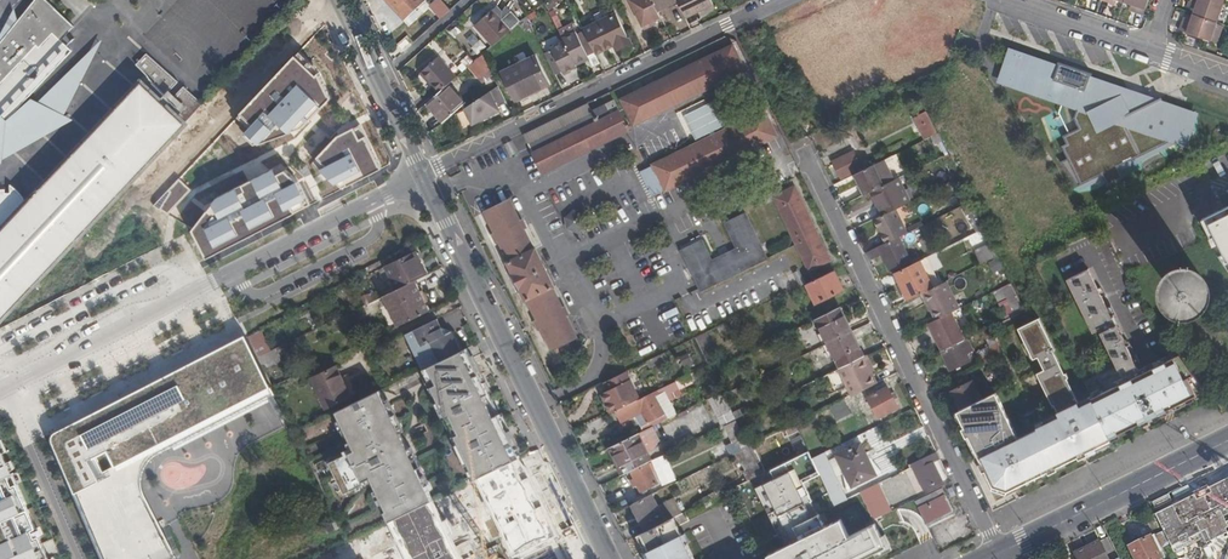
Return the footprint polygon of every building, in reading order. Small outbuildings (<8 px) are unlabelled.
[(72,50),(61,39),(74,26),(47,0),(35,0),(19,19),(0,42),(0,127),(72,50)] [(404,18),(423,0),(388,0),(404,18)] [(430,6),(443,19),(453,10),(444,0),(437,0),(430,6)] [(562,3),(560,0),(549,0),(545,3),(550,10),(562,3)] [(644,29),(652,25),(651,22),(654,20),(660,17),(657,11),(652,0),(630,0),(644,29)] [(677,1),(676,0),(652,0),(657,11),(677,1)] [(677,1),(685,18),(713,5),(710,0),(676,0),(677,1)] [(1124,1),(1132,3),(1136,5),(1135,8),(1134,11),(1144,14),(1149,0),(1123,0),(1124,1)] [(1188,5),(1196,8),(1194,14),(1191,20),(1184,17),(1180,30),(1210,40),(1216,21),(1223,3),(1224,0),(1190,0),(1188,5)] [(612,6),(594,14),(597,21),(615,13),(612,6)] [(16,7),(0,37),(0,42),(19,19),(16,7)] [(564,24),(558,10),(551,12),(557,27),(564,24)] [(476,26),(493,46),(510,31),(492,11),(476,26)] [(597,21),(583,28),(586,35),(594,51),(595,54),(614,45),(616,50),(630,44),(615,13),(597,21)] [(526,34),(534,31),(527,17),(518,25),(526,34)] [(586,55),(594,51),(586,35),(579,39),(576,33),(562,39),(563,43),(549,50),(550,52),(545,54),(555,76),(561,73),(561,75),(576,68),(574,65),(587,59),(586,55)] [(102,40),(38,101),(64,115),(102,40)] [(482,40),(473,48),(479,55),(488,47),(482,40)] [(745,71),(732,44),(621,99),(633,125),(745,71)] [(1199,113),(1009,47),(997,82),(1076,109),(1074,117),(1078,128),(1063,136),(1066,145),(1062,147),(1067,159),(1060,163),(1080,189),(1104,178),(1107,184),(1124,177),(1120,170),(1175,143),(1187,148),(1199,113)] [(206,101),(187,83),(169,102),(164,97),(182,78),(151,49),(140,60),(157,76),(150,83),(145,79),(27,203),(10,184),(10,192),(5,192),(5,189),(0,189),(0,319),(206,101)] [(523,52),(513,57),(517,65),(527,59),(523,52)] [(445,53),(441,57),(457,74),(461,70),(445,53)] [(478,79),(490,68),(483,55),(475,62),(469,68),(478,79)] [(549,84),(535,56),(502,73),(515,100),(549,84)] [(421,73),(439,94),(449,85),(456,79),(438,58),(421,73)] [(464,103),(449,85),(439,94),(426,105),(442,123),(464,103)] [(466,108),(473,124),(500,111),(497,105),(506,101),(498,86),(466,108)] [(799,99),(801,103),(814,98),(811,94),(799,99)] [(0,128),(0,137),(38,101),(32,98),(0,128)] [(614,99),(591,111),(527,142),(533,154),(542,172),(543,173),(629,130),(614,99)] [(697,140),(730,125),(718,100),(685,115),(697,140)] [(2,163),(3,159),(57,128),(64,115),(38,101),(0,137),(0,160),(2,163)] [(777,136),(764,110),(653,164),(665,190),(777,136)] [(926,137),(938,131),(929,111),(916,117),(926,137)] [(73,119),(64,115),(57,128),(73,119)] [(851,147),(832,156),(842,178),(862,168),(851,147)] [(884,185),(874,165),(856,174),(866,194),(870,191),(884,185)] [(870,191),(882,215),(896,209),(910,202),(899,178),(884,185),(870,191)] [(830,260),(795,186),(774,197),(809,270),(830,260)] [(534,250),(509,198),(484,211),(509,261),(507,261),(527,302),(528,301),(553,350),(577,338),(553,289),(555,288),(536,248),(534,250)] [(907,233),(896,209),(882,215),(874,219),(886,243),(907,233)] [(588,225),(586,214),(576,212),(567,218),(569,229),(579,232),(588,225)] [(712,261),(707,250),(686,260),(701,290),(766,259),(744,214),(724,224),(737,249),(712,261)] [(971,236),(984,263),(999,255),(986,228),(971,236)] [(881,248),(880,246),(867,252),(871,259),(881,255),(880,253),(883,251),(891,269),(909,260),(899,240),(881,248)] [(386,267),(397,289),(415,280),(425,275),(415,253),(386,267)] [(1001,258),(990,262),(994,272),(1004,269),(1001,258)] [(932,287),(919,260),(894,272),(908,299),(924,291),(932,287)] [(843,290),(834,270),(806,284),(815,303),(843,290)] [(1178,297),(1182,300),(1187,302),(1192,302),(1197,300),(1201,296),(1204,291),(1204,286),(1203,281),(1200,277),(1195,274),(1190,273),(1185,274),(1181,276),(1177,279),(1175,284),(1175,288),(1176,293),(1178,297)] [(960,409),(958,411),(1001,500),(1014,504),(1118,452),(1114,444),(1211,400),(1184,360),(1144,377),(1095,277),(1073,285),(1099,340),(1104,337),(1122,374),(1089,389),(1092,396),(1079,401),(1040,317),(1019,327),(1025,342),(1020,343),(1028,361),(1038,357),(1044,369),(1038,371),(1059,416),(1018,438),(995,392),(983,398),(960,409)] [(430,311),(415,280),(397,289),(384,296),(399,326),(430,311)] [(931,310),(936,320),(952,313),(958,310),(945,281),(932,287),(924,291),(933,309),(931,310)] [(1009,300),(1016,315),(1022,312),(1025,310),(1012,284),(1003,288),(1009,300)] [(995,292),(1001,304),(1009,300),(1003,288),(995,292)] [(354,304),(357,309),(377,299),(374,292),(361,298),(362,300),(354,304)] [(849,328),(838,307),(816,318),(822,332),(826,339),(849,328)] [(936,320),(929,324),(942,350),(965,339),(952,313),(936,320)] [(737,330),(751,323),(746,315),(733,321),(737,330)] [(406,334),(411,342),(442,327),(438,318),(406,334)] [(462,351),(452,331),(442,327),(411,342),(424,369),(462,351)] [(826,339),(828,343),(850,332),(849,328),(826,339)] [(270,351),(260,330),(247,338),(257,357),(270,351)] [(818,334),(821,341),(826,339),(822,332),(818,334)] [(828,343),(833,353),(840,367),(862,356),(850,332),(828,343)] [(245,336),(52,435),(105,558),(172,558),(176,557),(145,493),(141,485),(141,477),(144,467),(150,460),(157,455),(275,395),(272,388),(257,357),(247,338),(245,336)] [(973,351),(967,338),(965,339),(942,350),(940,351),(950,371),(971,361),(967,354),(973,351)] [(828,356),(833,353),(828,343),(823,345),(828,356)] [(291,378),(277,348),(270,351),(257,357),(272,388),(291,378)] [(462,351),(424,369),(440,401),(436,403),(444,419),(448,418),(460,443),(456,445),(466,465),(470,463),(477,478),(521,457),(468,348),(462,351)] [(876,383),(862,356),(840,367),(839,368),(852,395),(876,383)] [(352,398),(337,365),(311,378),(327,410),(352,398)] [(703,378),(699,369),(662,387),(667,396),(703,378)] [(638,399),(626,372),(604,382),(608,390),(602,393),(611,413),(616,410),(638,399)] [(951,390),(960,409),(983,398),(973,379),(951,390)] [(655,391),(668,418),(676,414),(667,396),(662,387),(655,391)] [(898,407),(888,387),(868,397),(878,417),(898,407)] [(380,391),(337,412),(355,450),(330,462),(345,493),(365,484),(364,481),(371,478),(387,510),(385,511),(390,521),(433,500),(380,391)] [(636,416),(642,431),(652,426),(668,418),(655,391),(638,399),(616,410),(623,423),(636,416)] [(709,398),(723,426),(725,425),(736,419),(732,411),(723,394),(722,392),(709,398)] [(851,413),(845,398),(827,407),(834,421),(851,413)] [(743,406),(732,411),(736,419),(747,413),(743,406)] [(736,447),(738,452),(749,446),(749,445),(736,419),(725,425),(728,431),(725,433),(727,438),(731,436),(733,441),(740,437),(743,443),(736,447)] [(660,441),(652,426),(642,431),(638,433),(647,452),(655,448),(660,441)] [(903,437),(906,445),(923,438),(920,430),(903,437)] [(647,452),(638,433),(610,447),(623,475),(652,460),(647,452)] [(877,475),(861,442),(837,454),(852,486),(877,475)] [(0,447),(0,558),(48,558),(0,447)] [(818,471),(812,458),(809,451),(771,469),(775,478),(756,486),(785,546),(768,553),(771,558),(861,558),(887,547),(875,523),(849,536),(841,519),(825,526),(802,479),(818,471)] [(830,459),(826,451),(812,458),(818,471),(829,493),(835,504),(848,498),(844,489),(841,490),(827,461),(830,459)] [(926,488),(942,479),(933,462),(937,460),(940,459),(937,452),(913,463),(926,488)] [(882,473),(893,469),(888,455),(876,460),(882,473)] [(477,478),(476,478),(514,555),(517,558),(572,558),(521,456),(521,457),(477,478)] [(933,462),(942,479),(945,478),(937,460),(933,462)] [(631,473),(634,478),(637,485),(640,490),(657,482),(648,464),(631,473)] [(743,471),(748,480),(762,473),(758,464),(743,471)] [(880,484),(861,493),(874,521),(893,512),(880,484)] [(1218,532),(1227,520),(1227,503),(1220,486),(1200,496),(1203,503),(1193,508),(1201,522),(1202,522),(1210,517),(1218,532)] [(940,497),(937,490),(915,501),(919,508),(940,497)] [(633,503),(646,530),(653,527),(665,521),(658,506),(652,494),(633,503)] [(940,497),(919,508),(926,523),(953,510),(946,495),(940,497)] [(675,498),(658,506),(665,521),(677,515),(681,513),(682,513),(675,498)] [(433,500),(389,521),(407,558),(463,558),(433,500)] [(681,523),(703,513),(699,504),(682,513),(681,513),(677,515),(681,523)] [(642,532),(650,549),(685,531),(681,523),(677,515),(665,521),(653,527),(646,530),(642,532)] [(1210,517),(1202,522),(1211,539),(1218,532),(1210,517)] [(685,531),(650,549),(646,551),(650,558),(699,558),(685,531)] [(1129,549),(1134,558),(1162,558),(1152,538),(1129,549)] [(1171,544),(1178,558),(1190,558),(1180,540),(1171,544)] [(1100,542),(1075,553),(1078,558),(1108,558),(1100,542)]
